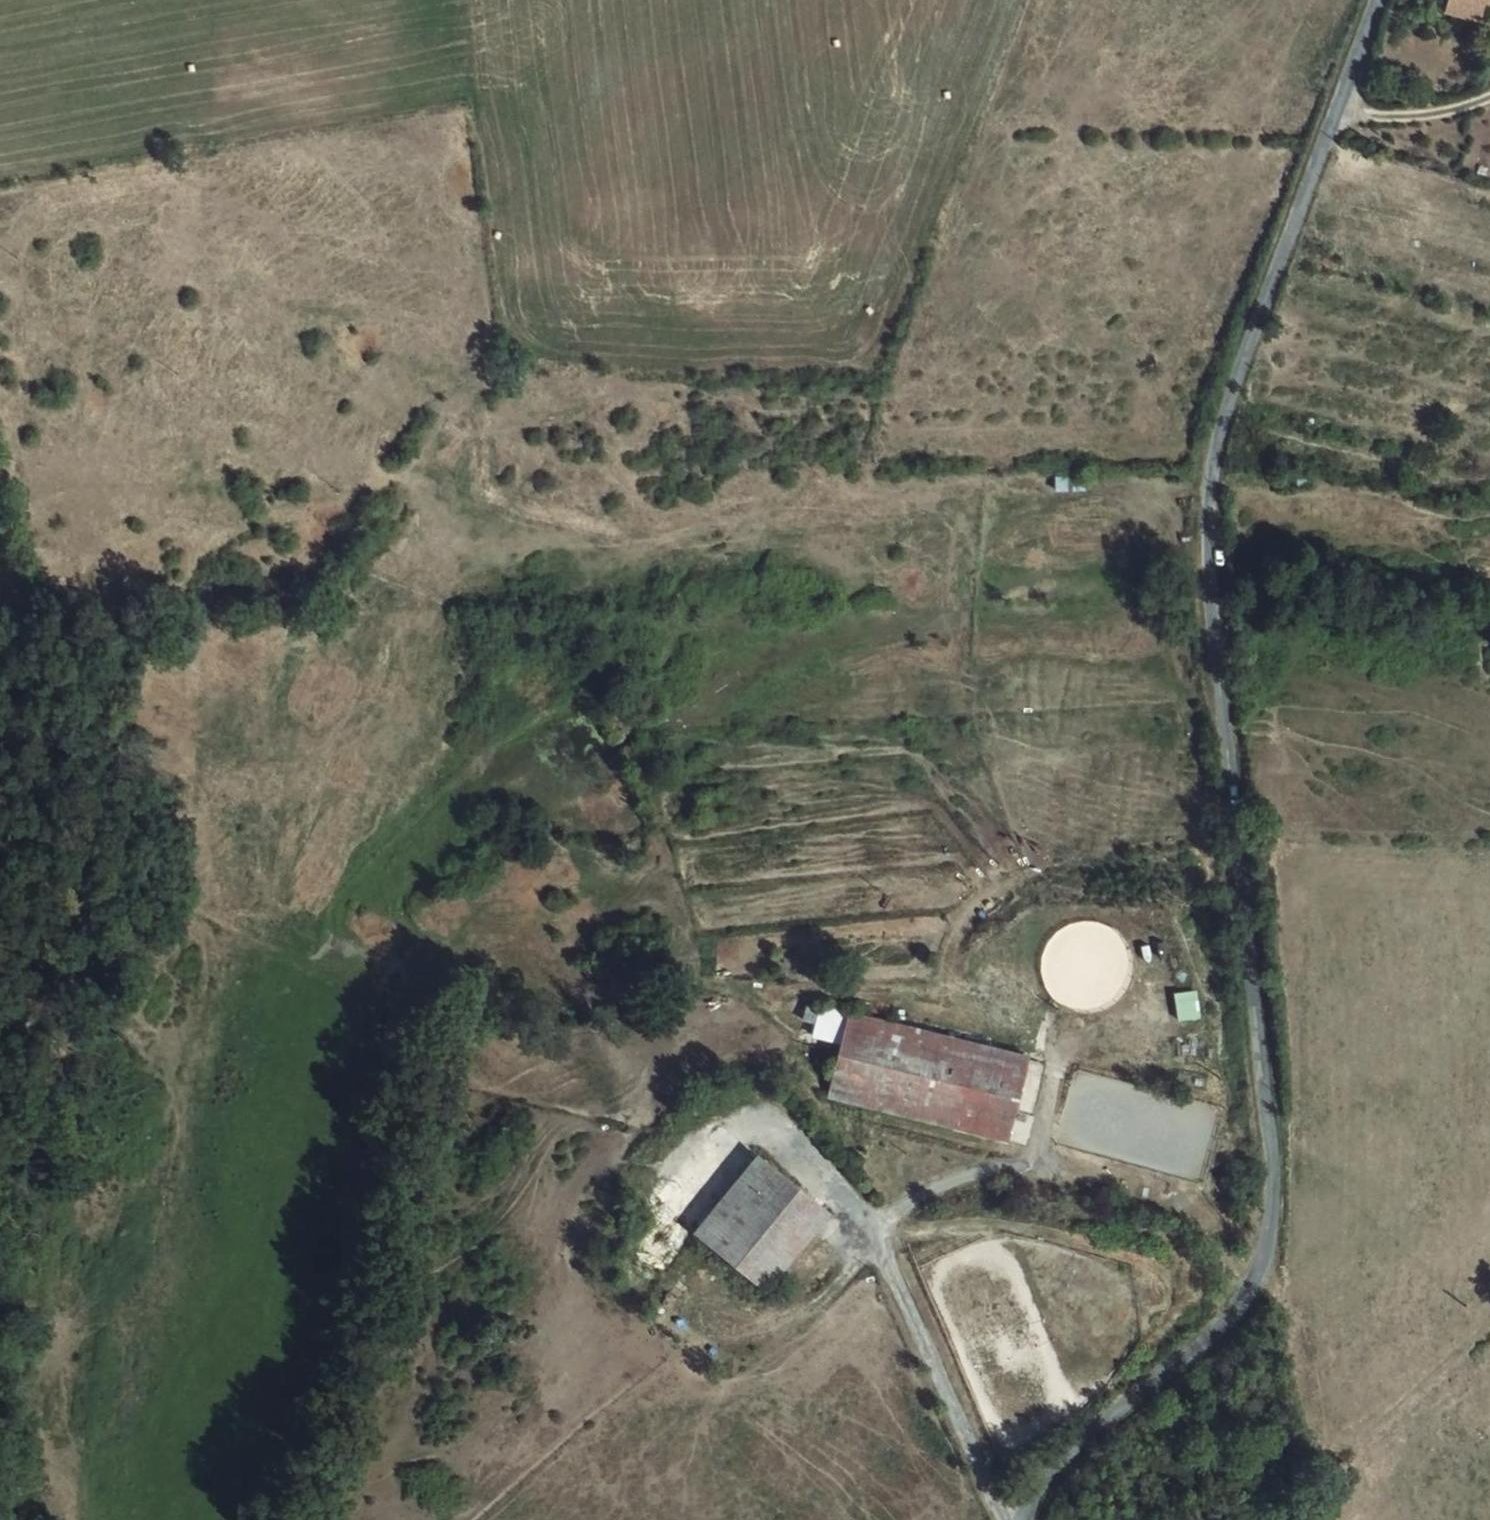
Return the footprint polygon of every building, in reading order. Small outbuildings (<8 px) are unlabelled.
[(1445,11),(1476,20),(1480,6),(1483,4),(1489,6),(1489,0),(1449,0),(1445,11)] [(1025,1119),(1048,1041),(825,981),(820,997),(860,1008),(854,1031),(846,1028),(842,1041),(850,1044),(843,1065),(1025,1119)] [(840,1044),(848,1011),(821,1005),(813,1037),(840,1044)] [(1172,1157),(1217,1171),(1241,1099),(1243,1094),(1099,1048),(1073,1126),(1172,1157)] [(835,1192),(767,1135),(701,1211),(770,1269),(835,1192)]
